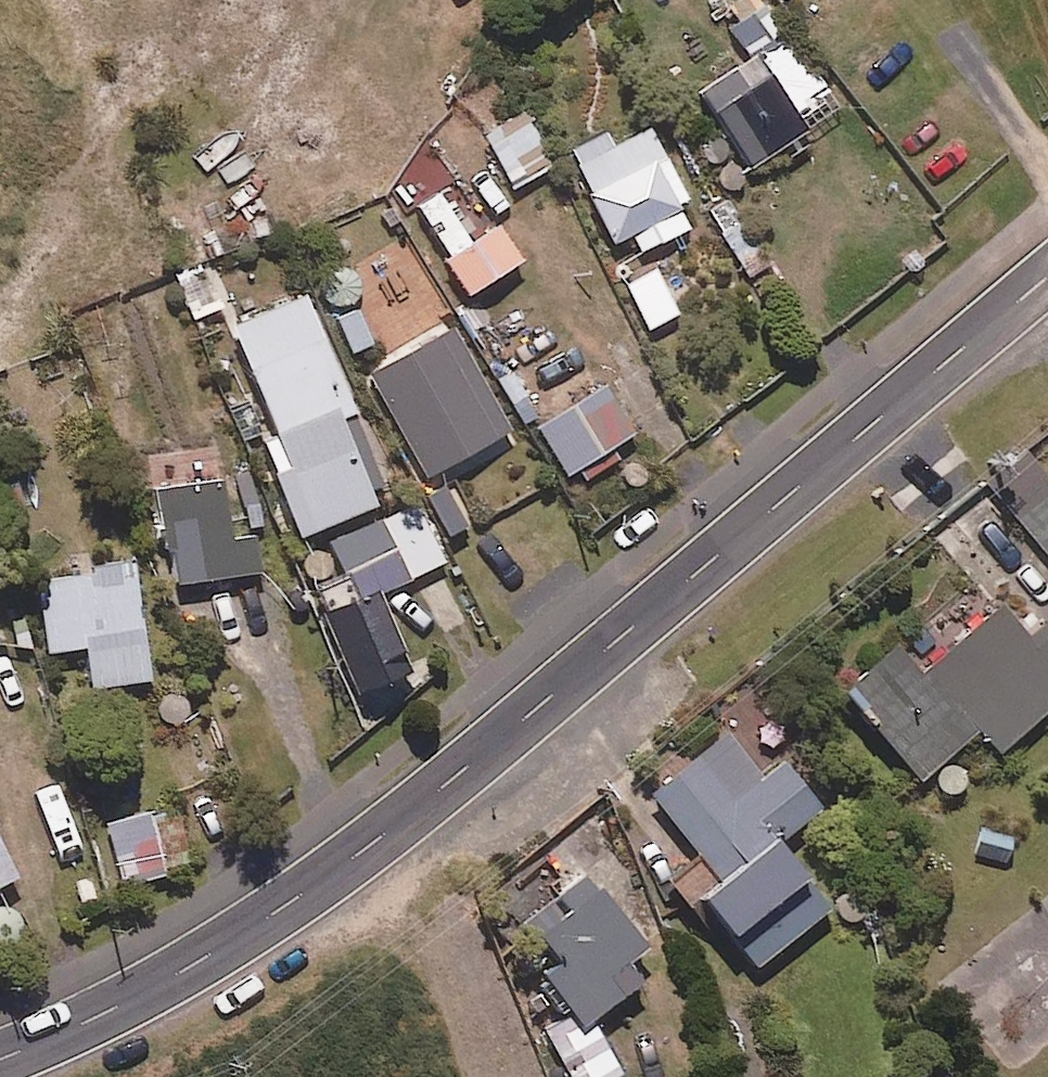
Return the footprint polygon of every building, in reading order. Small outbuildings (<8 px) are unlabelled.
[(760,0),(738,0),(721,13),(752,55),(784,32),(760,0)] [(703,88),(751,164),(783,143),(792,157),(816,143),(758,53),(703,88)] [(699,221),(653,126),(614,144),(607,131),(572,148),(615,238),(632,230),(641,249),(699,221)] [(730,195),(710,207),(750,273),(771,261),(730,195)] [(384,362),(368,370),(421,476),(511,431),(413,238),(379,255),(382,262),(360,273),(358,270),(356,268),(353,265),(350,264),(346,262),(343,262),(339,262),(335,263),(332,264),(329,266),(326,268),(324,271),(322,274),(321,278),(320,281),(320,285),(321,288),(322,292),(324,295),(327,298),(329,300),(333,302),(336,303),(338,303),(343,313),(337,316),(355,352),(374,342),(384,362)] [(203,257),(174,270),(200,326),(229,312),(203,257)] [(680,310),(657,266),(627,282),(650,326),(680,310)] [(354,406),(307,292),(235,321),(279,429),(263,436),(302,531),(377,500),(341,411),(354,406)] [(626,455),(618,442),(634,432),(604,384),(540,424),(570,472),(583,464),(591,476),(626,455)] [(234,533),(220,443),(152,454),(172,582),(261,568),(255,530),(234,533)] [(1027,449),(990,480),(1047,550),(1047,474),(1027,449)] [(466,524),(444,482),(420,494),(442,536),(466,524)] [(445,562),(438,547),(420,502),(329,540),(354,599),(445,562)] [(150,677),(134,556),(80,563),(82,573),(39,579),(48,649),(88,644),(93,685),(150,677)] [(1001,602),(924,671),(898,641),(844,688),(922,776),(979,725),(1001,749),(1047,707),(1047,621),(1031,636),(1001,602)] [(706,856),(671,885),(717,938),(723,933),(754,969),(830,903),(789,855),(837,813),(787,755),(764,774),(728,733),(654,796),(706,856)] [(194,865),(179,805),(109,823),(124,883),(194,865)] [(974,826),(970,860),(1014,866),(1018,831),(974,826)] [(19,874),(0,829),(0,882),(19,874)] [(523,922),(556,964),(537,979),(566,1015),(546,1027),(575,1076),(616,1076),(625,1072),(592,1015),(642,976),(628,958),(645,944),(587,870),(523,922)]
